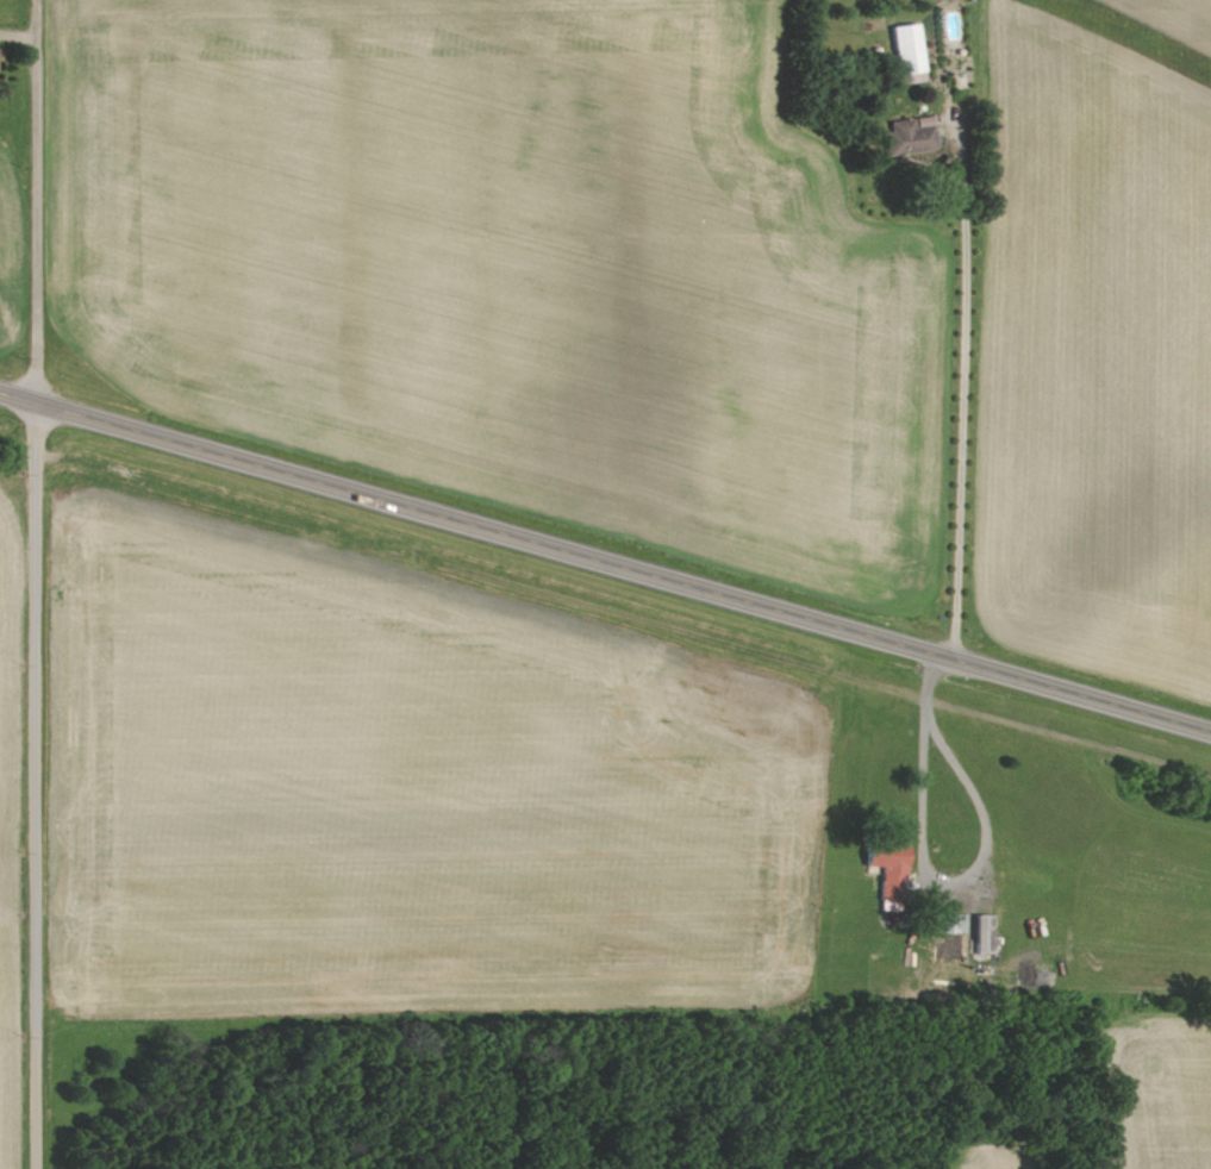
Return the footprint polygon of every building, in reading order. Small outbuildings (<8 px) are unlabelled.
[(925,82),(920,25),(893,28),(899,85),(925,82)] [(893,849),(892,879),(904,879),(905,850),(893,849)]
